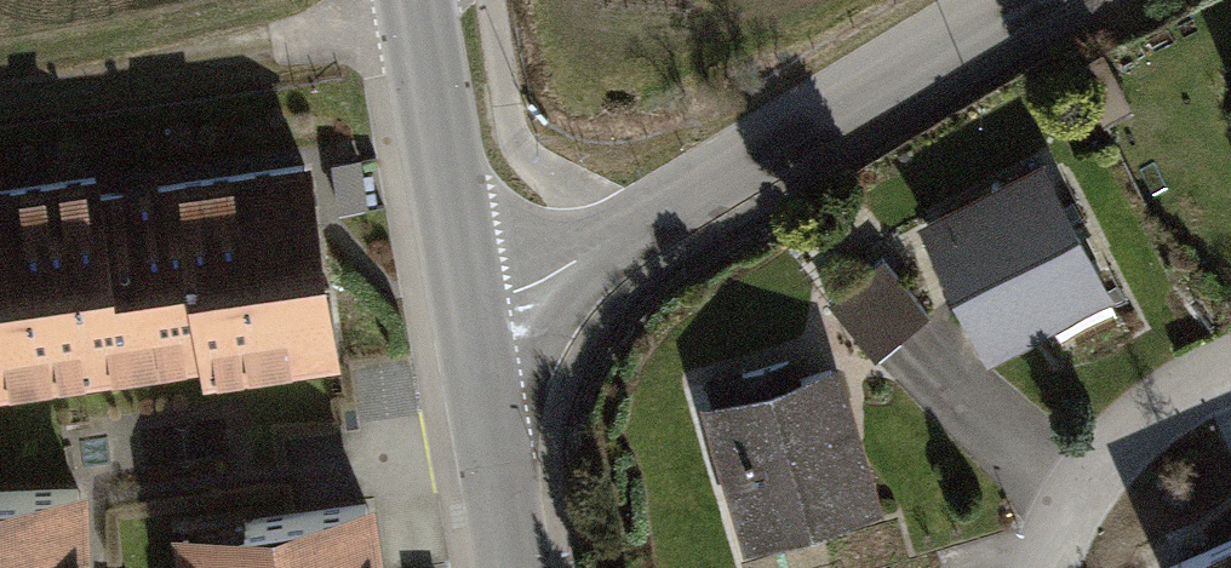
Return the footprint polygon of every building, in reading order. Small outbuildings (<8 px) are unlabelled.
[(0,178),(0,384),(201,355),(204,375),(343,355),(314,152),(104,182),(102,164),(0,178)] [(360,159),(333,163),(340,208),(367,204),(360,159)] [(1118,309),(1041,161),(915,226),(986,361),(1054,326),(1061,339),(1118,309)] [(884,255),(825,304),(876,365),(935,316),(884,255)] [(844,371),(703,409),(742,550),(883,511),(844,371)] [(0,485),(0,567),(93,567),(90,482),(0,485)] [(176,529),(182,567),(390,567),(380,500),(176,529)] [(1181,567),(1230,567),(1230,545),(1181,567)]
